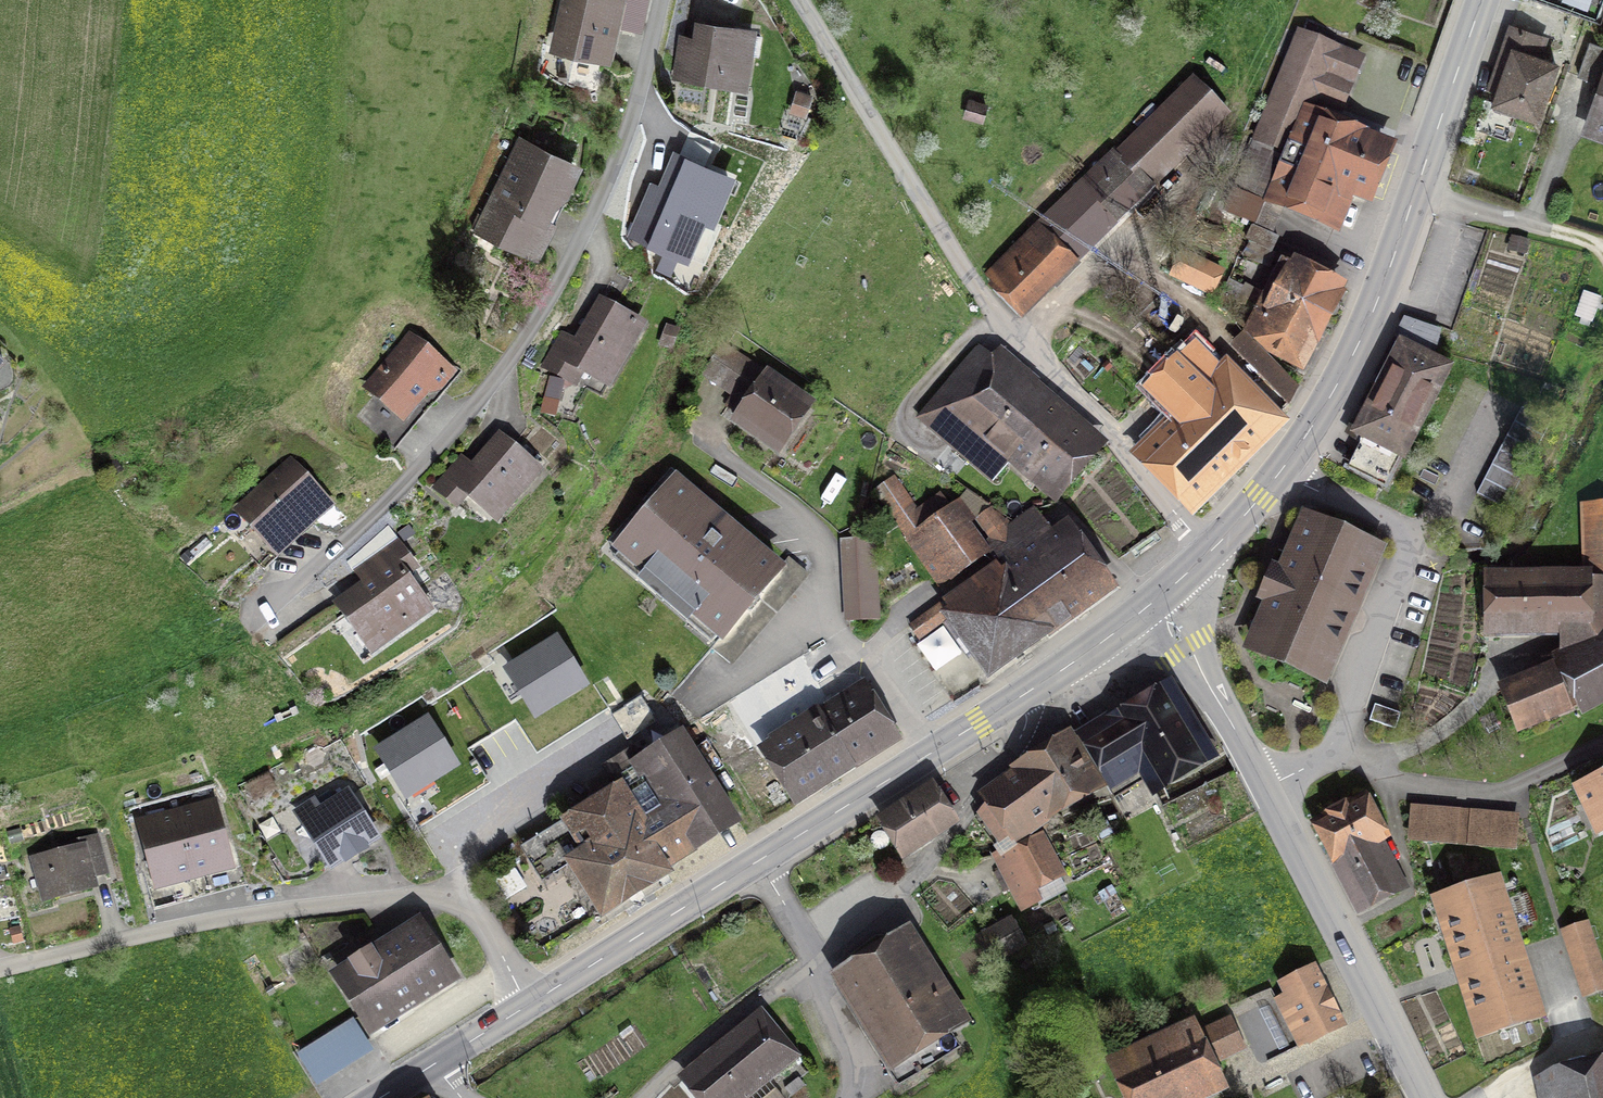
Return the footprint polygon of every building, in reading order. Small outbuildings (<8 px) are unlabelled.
[(553,53),(614,68),(630,0),(566,0),(553,53)] [(1602,17),(1602,0),(1544,0),(1602,20),(1602,17)] [(757,37),(697,28),(695,45),(679,42),(673,85),(749,96),(757,37)] [(1302,32),(1244,174),(1280,189),(1276,199),(1337,224),(1352,186),(1370,194),(1387,149),(1370,142),(1369,144),(1311,120),(1339,48),(1302,32)] [(1589,39),(1576,74),(1602,84),(1587,128),(1602,134),(1602,45),(1589,39)] [(1495,100),(1498,101),(1495,108),(1514,115),(1516,109),(1536,116),(1555,64),(1504,46),(1490,87),(1498,90),(1495,100)] [(1196,72),(1115,149),(1153,189),(1235,109),(1196,72)] [(989,104),(968,98),(963,117),(983,123),(989,104)] [(545,265),(592,172),(527,140),(481,233),(545,265)] [(1115,149),(1036,227),(1074,266),(1153,189),(1115,149)] [(733,182),(673,157),(660,189),(651,186),(628,241),(664,256),(658,271),(670,276),(677,260),(687,264),(704,225),(714,229),(733,182)] [(1036,227),(983,278),(1024,320),(1076,269),(1074,266),(1036,227)] [(1221,295),(1229,278),(1181,254),(1173,272),(1221,295)] [(1336,295),(1292,272),(1255,342),(1299,365),(1336,295)] [(636,324),(599,303),(575,345),(561,336),(543,367),(564,379),(572,366),(609,387),(633,344),(627,341),(636,324)] [(1409,322),(1360,416),(1365,419),(1359,431),(1371,438),(1355,469),(1386,485),(1446,369),(1430,361),(1438,333),(1409,322)] [(425,389),(436,389),(449,374),(408,340),(366,390),(400,418),(425,389)] [(919,418),(987,476),(1011,448),(1055,486),(1090,445),(978,349),(919,418)] [(1175,360),(1147,388),(1181,423),(1147,456),(1191,500),(1271,421),(1221,371),(1212,380),(1186,353),(1177,362),(1175,360)] [(740,418),(779,445),(805,408),(803,407),(807,401),(770,375),(740,418)] [(1551,423),(1522,407),(1477,494),(1506,509),(1551,423)] [(500,519),(538,472),(499,440),(470,475),(457,464),(435,491),(457,508),(469,493),(500,519)] [(293,469),(244,515),(258,530),(263,526),(284,549),(328,507),(293,469)] [(876,490),(942,584),(985,555),(940,494),(915,512),(892,478),(876,490)] [(722,636),(779,570),(676,482),(619,548),(722,636)] [(992,509),(978,519),(994,542),(1008,532),(992,509)] [(1346,605),(1352,608),(1376,551),(1307,521),(1284,574),(1277,571),(1265,598),(1272,601),(1253,646),(1323,676),(1350,613),(1343,610),(1346,605)] [(1586,530),(1587,579),(1495,582),(1495,626),(1586,625),(1602,621),(1602,529),(1586,530)] [(1021,565),(1004,577),(996,565),(910,626),(919,639),(950,616),(989,670),(1103,588),(1064,534),(1043,549),(1038,543),(1017,558),(1021,565)] [(430,608),(407,575),(418,568),(399,540),(371,559),(381,574),(345,599),(376,644),(430,608)] [(845,541),(850,620),(879,618),(875,540),(845,541)] [(556,643),(510,672),(536,713),(582,684),(556,643)] [(1561,667),(1583,707),(1602,696),(1602,644),(1561,667)] [(1507,689),(1521,725),(1563,708),(1548,672),(1507,689)] [(772,752),(798,793),(887,736),(861,695),(824,719),(772,752)] [(793,718),(778,696),(741,719),(752,736),(759,731),(772,752),(824,719),(817,708),(784,729),(782,725),(793,718)] [(1168,696),(1115,727),(1110,718),(1079,737),(1114,797),(1153,774),(1156,779),(1202,751),(1168,696)] [(613,716),(627,740),(655,722),(640,699),(613,716)] [(1395,729),(1401,713),(1375,704),(1370,720),(1395,729)] [(427,724),(381,752),(407,794),(453,765),(427,724)] [(664,873),(658,863),(735,816),(677,725),(635,752),(640,762),(612,779),(619,790),(525,849),(542,877),(571,860),(603,911),(664,873)] [(1015,843),(1009,834),(1047,809),(1095,783),(1069,742),(1023,772),(1025,774),(987,804),(975,818),(1000,853),(1015,843)] [(1580,787),(1599,828),(1602,826),(1602,777),(1580,787)] [(915,848),(920,845),(917,840),(948,819),(930,792),(886,820),(904,849),(912,844),(915,848)] [(296,829),(323,870),(346,855),(347,857),(361,849),(360,846),(373,838),(347,796),(296,829)] [(1396,885),(1372,839),(1386,832),(1368,798),(1314,827),(1332,860),(1338,857),(1362,903),(1396,885)] [(228,863),(213,805),(142,824),(157,882),(228,863)] [(1524,821),(1416,813),(1413,849),(1522,858),(1524,821)] [(39,863),(48,899),(93,887),(90,878),(106,873),(98,842),(81,846),(83,852),(39,863)] [(1040,843),(1014,857),(1032,892),(1059,878),(1040,843)] [(1482,1027),(1534,1011),(1494,887),(1442,903),(1482,1027)] [(415,921),(408,926),(412,934),(380,954),(375,947),(357,958),(362,965),(341,978),(369,1025),(467,964),(438,918),(420,929),(415,921)] [(1024,944),(1011,921),(979,939),(992,962),(1024,944)] [(1565,931),(1572,953),(1592,946),(1586,925),(1565,931)] [(893,1049),(881,1057),(898,1084),(957,1047),(945,1027),(954,1021),(903,939),(846,975),(893,1049)] [(1572,953),(1584,991),(1602,985),(1602,978),(1592,946),(1572,953)] [(1314,968),(1281,984),(1286,994),(1276,999),(1299,1046),(1342,1024),(1314,968)] [(706,1097),(734,1097),(768,1070),(774,1077),(800,1056),(767,1016),(690,1078),(706,1097)] [(1118,1070),(1132,1097),(1192,1097),(1219,1085),(1209,1065),(1244,1048),(1229,1019),(1118,1070)] [(1553,1071),(1548,1077),(1553,1097),(1602,1097),(1602,1061),(1553,1071)]
